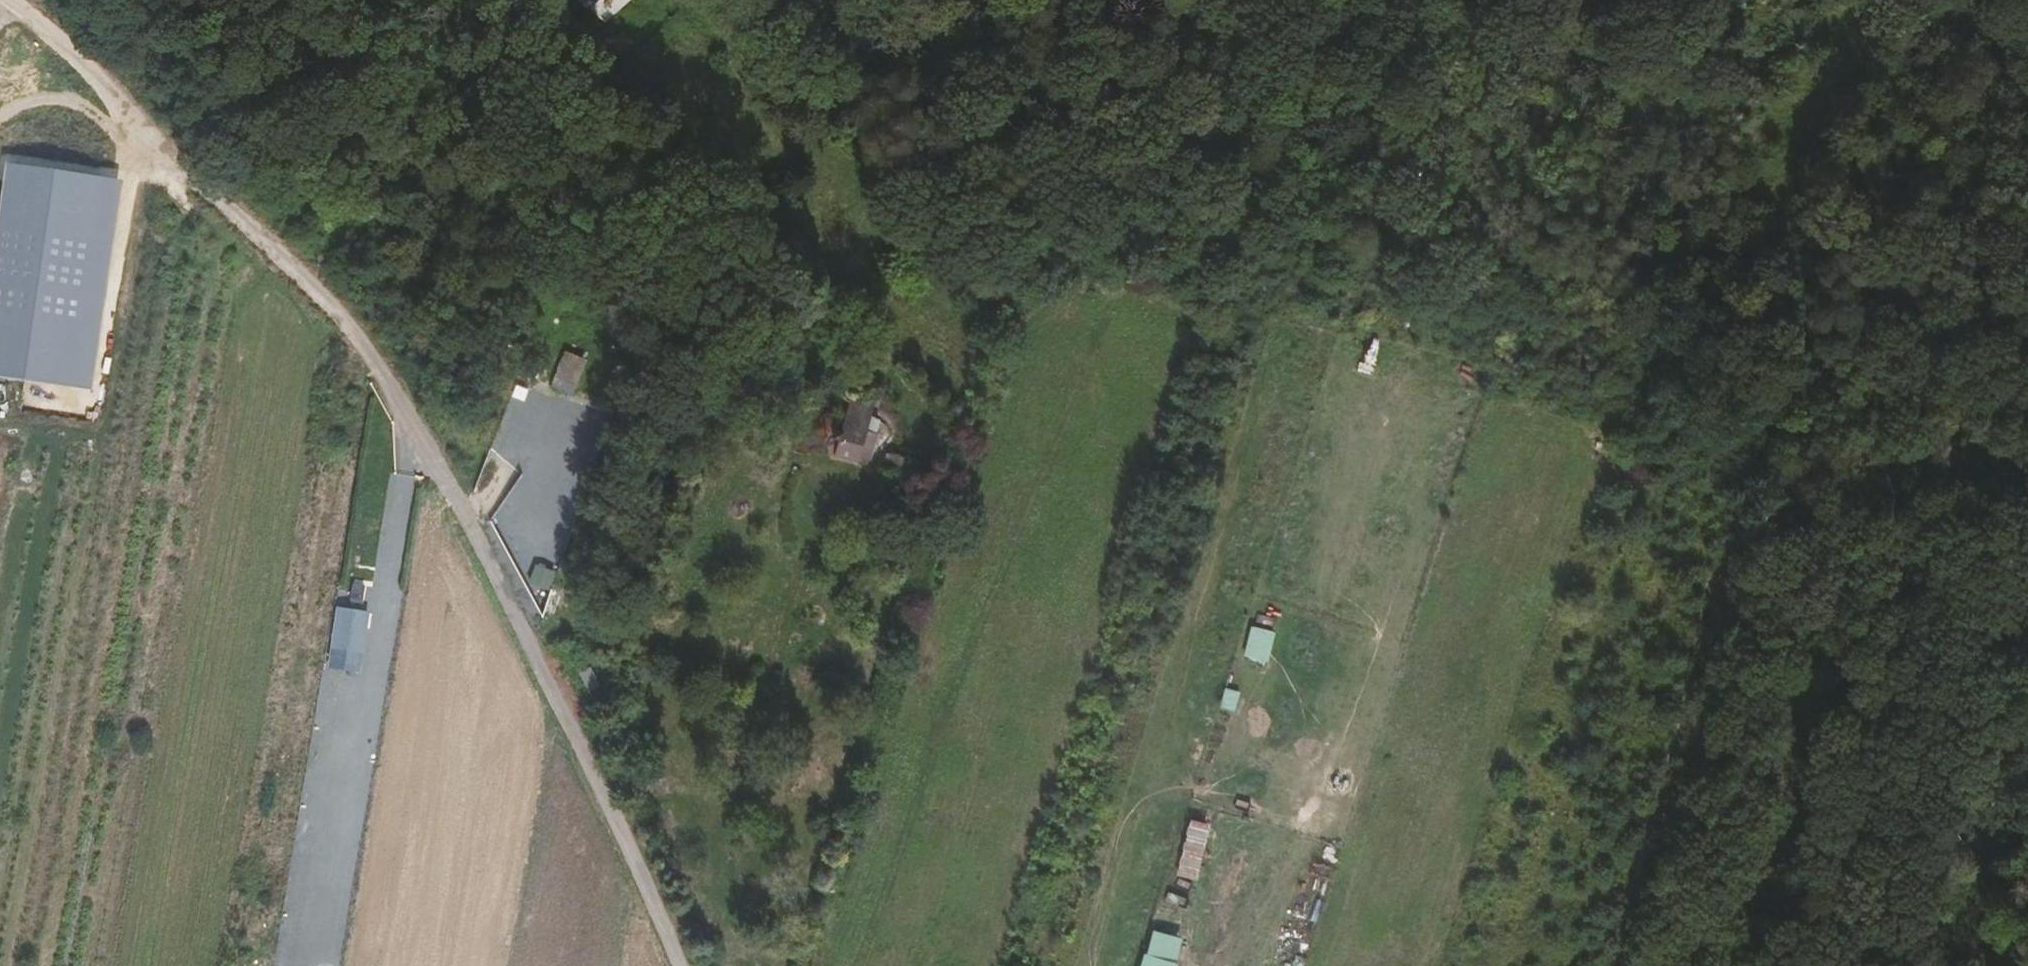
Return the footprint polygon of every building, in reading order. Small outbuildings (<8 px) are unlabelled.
[(620,20),(639,0),(601,0),(620,20)] [(0,245),(0,378),(89,392),(122,182),(12,165),(0,245)] [(803,353),(813,319),(780,309),(770,342),(803,353)] [(579,375),(558,369),(552,390),(572,396),(579,375)] [(877,406),(852,401),(844,448),(869,452),(877,406)] [(364,611),(340,606),(330,652),(354,657),(364,611)] [(1277,631),(1255,623),(1245,650),(1267,658),(1277,631)] [(1193,829),(1177,871),(1199,879),(1214,837),(1193,829)]
